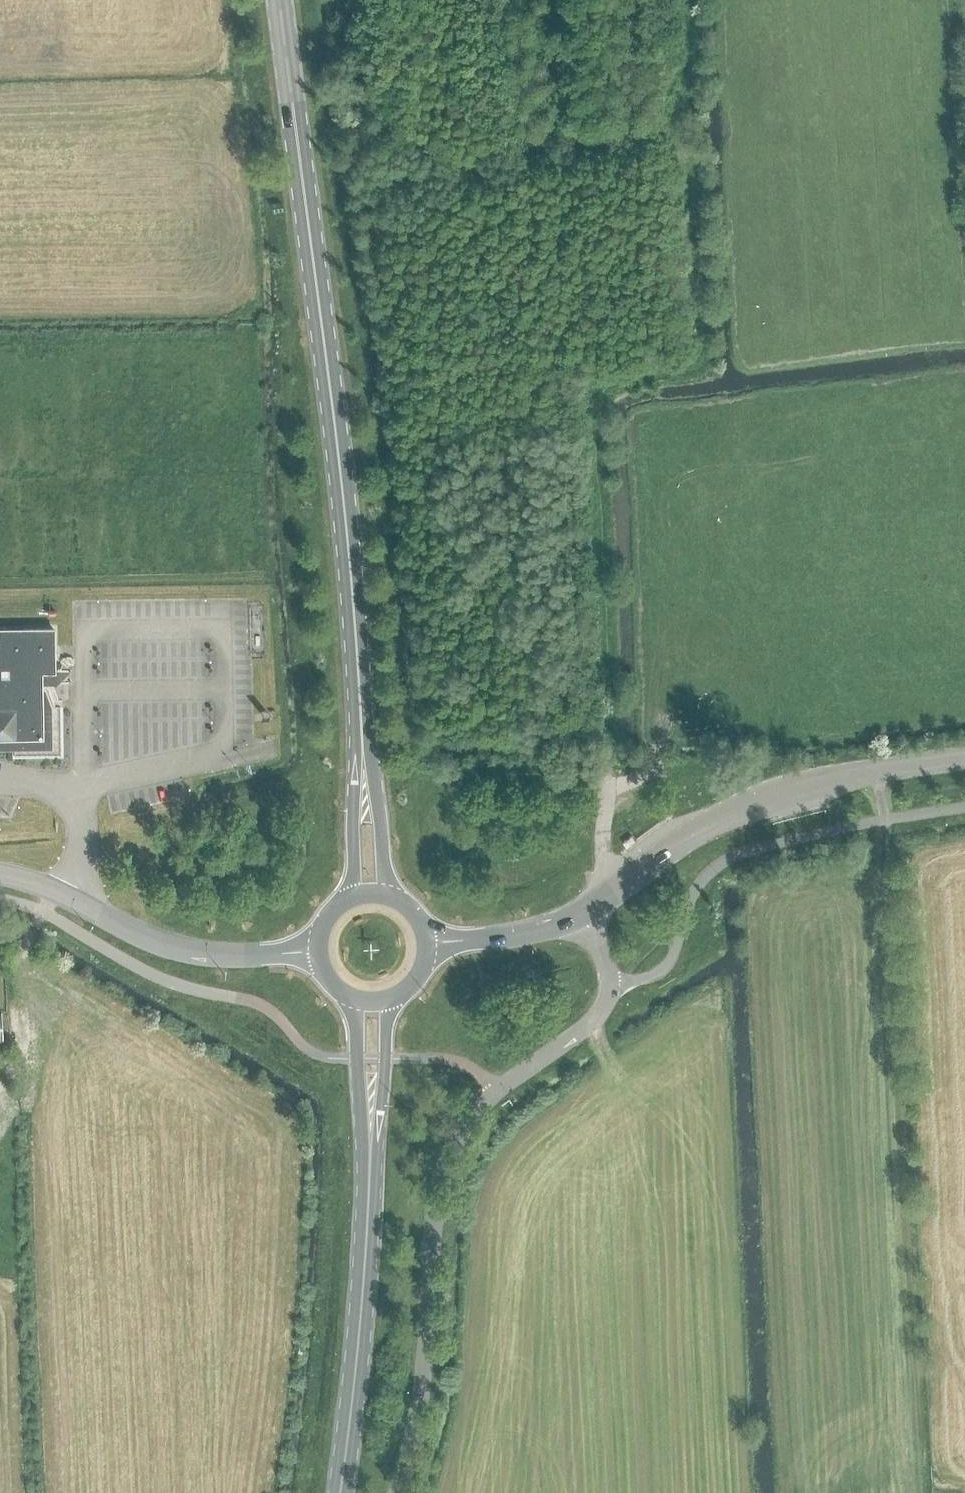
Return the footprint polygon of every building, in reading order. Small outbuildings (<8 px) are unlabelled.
[(8,742),(8,738),(41,738),(40,683),(43,683),(43,672),(53,671),(53,629),(23,629),(23,630),(0,630),(0,743),(8,742)]
